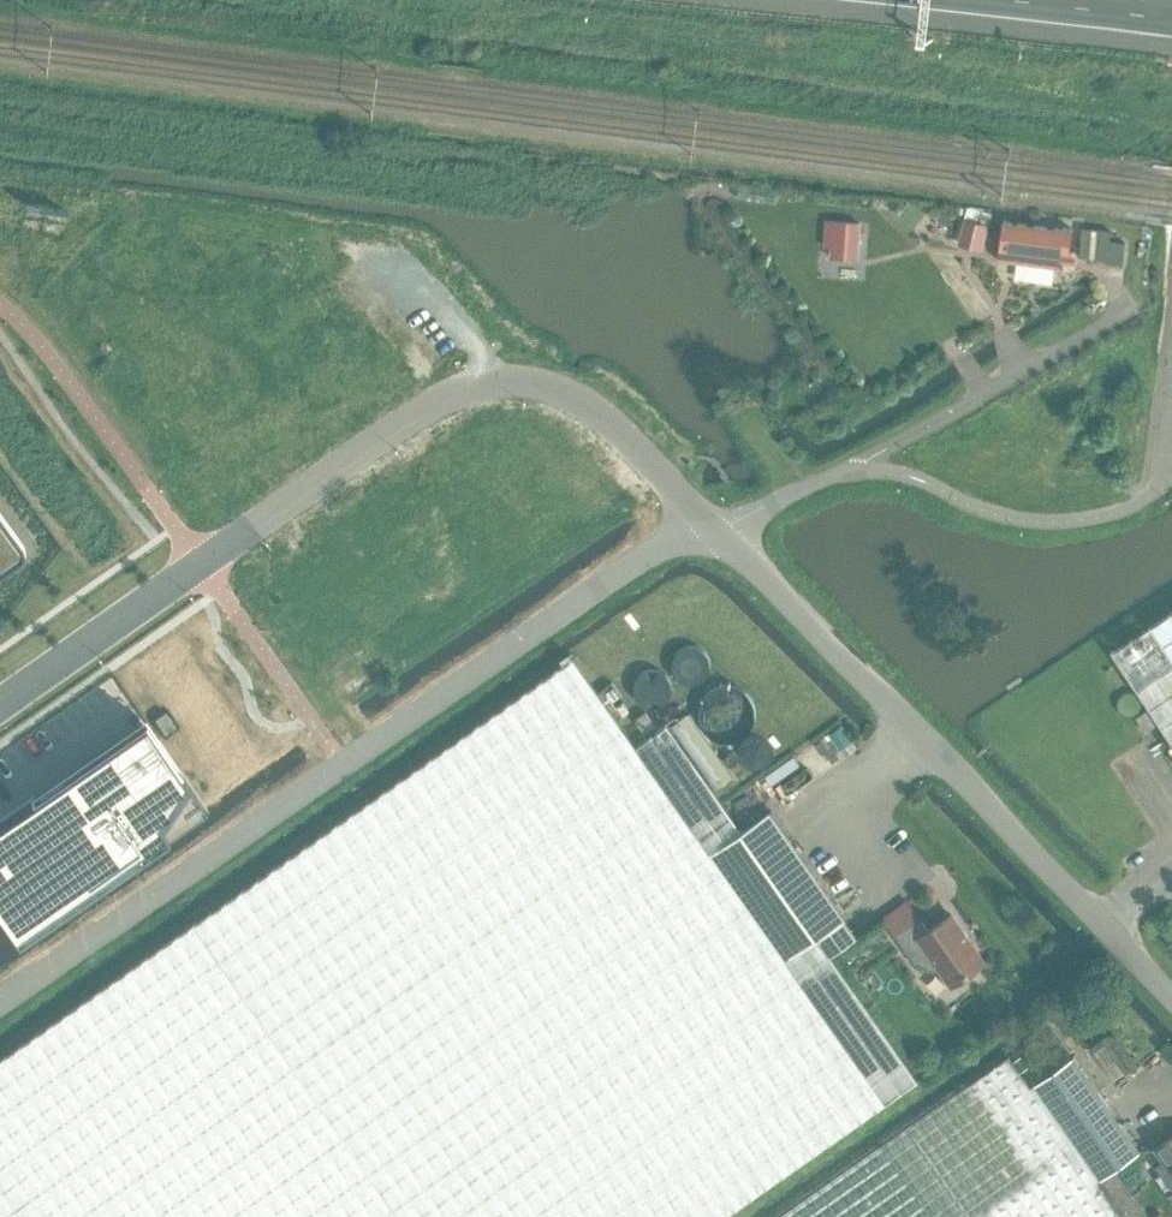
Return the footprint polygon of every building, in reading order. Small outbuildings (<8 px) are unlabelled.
[(983,249),(990,224),(965,217),(958,243),(983,249)] [(1036,263),(1041,225),(1005,220),(1001,247),(1002,247),(1001,259),(1036,263)] [(1074,254),(1077,230),(1041,225),(1036,263),(1078,269),(1080,254),(1074,254)] [(1114,268),(1129,270),(1132,244),(1116,242),(1117,232),(1089,229),(1086,259),(1115,262),(1114,268)] [(868,232),(833,231),(834,256),(845,257),(844,268),(868,269),(868,232)] [(19,556),(22,554),(23,551),(24,548),(23,545),(21,542),(0,512),(0,570),(19,556)] [(1115,649),(1171,739),(1171,611),(1115,649)] [(0,1060),(0,1216),(721,1216),(887,1100),(917,1078),(856,990),(831,954),(858,935),(845,917),(847,916),(772,809),(743,829),(668,723),(636,745),(574,657),(196,923),(0,1060)] [(1156,725),(1146,710),(1136,716),(1146,731),(1156,725)] [(17,938),(18,939),(207,808),(207,807),(202,800),(159,738),(145,719),(43,790),(35,796),(34,796),(0,819),(0,913),(17,938)] [(829,732),(840,748),(852,740),(841,724),(829,732)] [(920,961),(927,966),(934,968),(942,968),(953,983),(985,960),(952,913),(929,929),(920,916),(895,934),(917,964),(920,961)] [(1111,1040),(1094,1052),(1114,1079),(1130,1068),(1111,1040)] [(1074,1055),(1031,1086),(1008,1055),(778,1216),(1149,1216),(1114,1169),(1141,1150),(1074,1055)] [(1156,1147),(1164,1159),(1156,1165),(1171,1187),(1171,1136),(1156,1147)]
